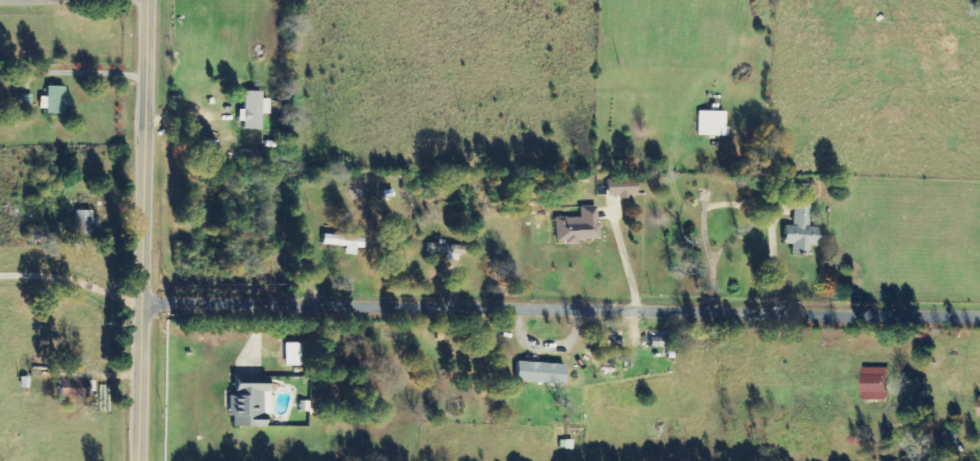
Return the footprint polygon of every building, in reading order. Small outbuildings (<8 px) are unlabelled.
[(38,97),(38,109),(44,109),(44,115),(62,116),(62,107),(69,107),(69,94),(63,94),(63,87),(45,87),(45,97),(38,97)] [(259,92),(243,92),(242,110),(237,110),(236,121),(243,122),(243,130),(259,130),(259,115),(267,115),(267,99),(259,99),(259,92)] [(724,112),(697,111),(696,136),(724,136),(724,112)] [(605,197),(634,198),(634,181),(605,179),(605,197)] [(810,185),(793,185),(793,194),(809,195),(810,185)] [(816,247),(817,228),(807,227),(808,205),(792,205),(791,226),(783,226),(782,245),(790,245),(789,255),(807,255),(807,246),(816,247)] [(555,243),(597,242),(595,206),(578,207),(579,217),(554,218),(555,243)] [(74,237),(90,237),(91,211),(75,211),(74,237)] [(344,247),(343,255),(354,256),(355,248),(361,249),(362,238),(321,235),(320,244),(344,247)] [(461,245),(426,244),(426,253),(461,254),(461,245)] [(300,366),(300,344),(284,344),(284,366),(300,366)] [(563,364),(514,363),(514,383),(562,384),(563,364)] [(863,400),(887,401),(887,368),(863,368),(863,400)] [(266,385),(232,385),(232,395),(229,396),(229,428),(263,427),(262,412),(267,411),(266,385)]
